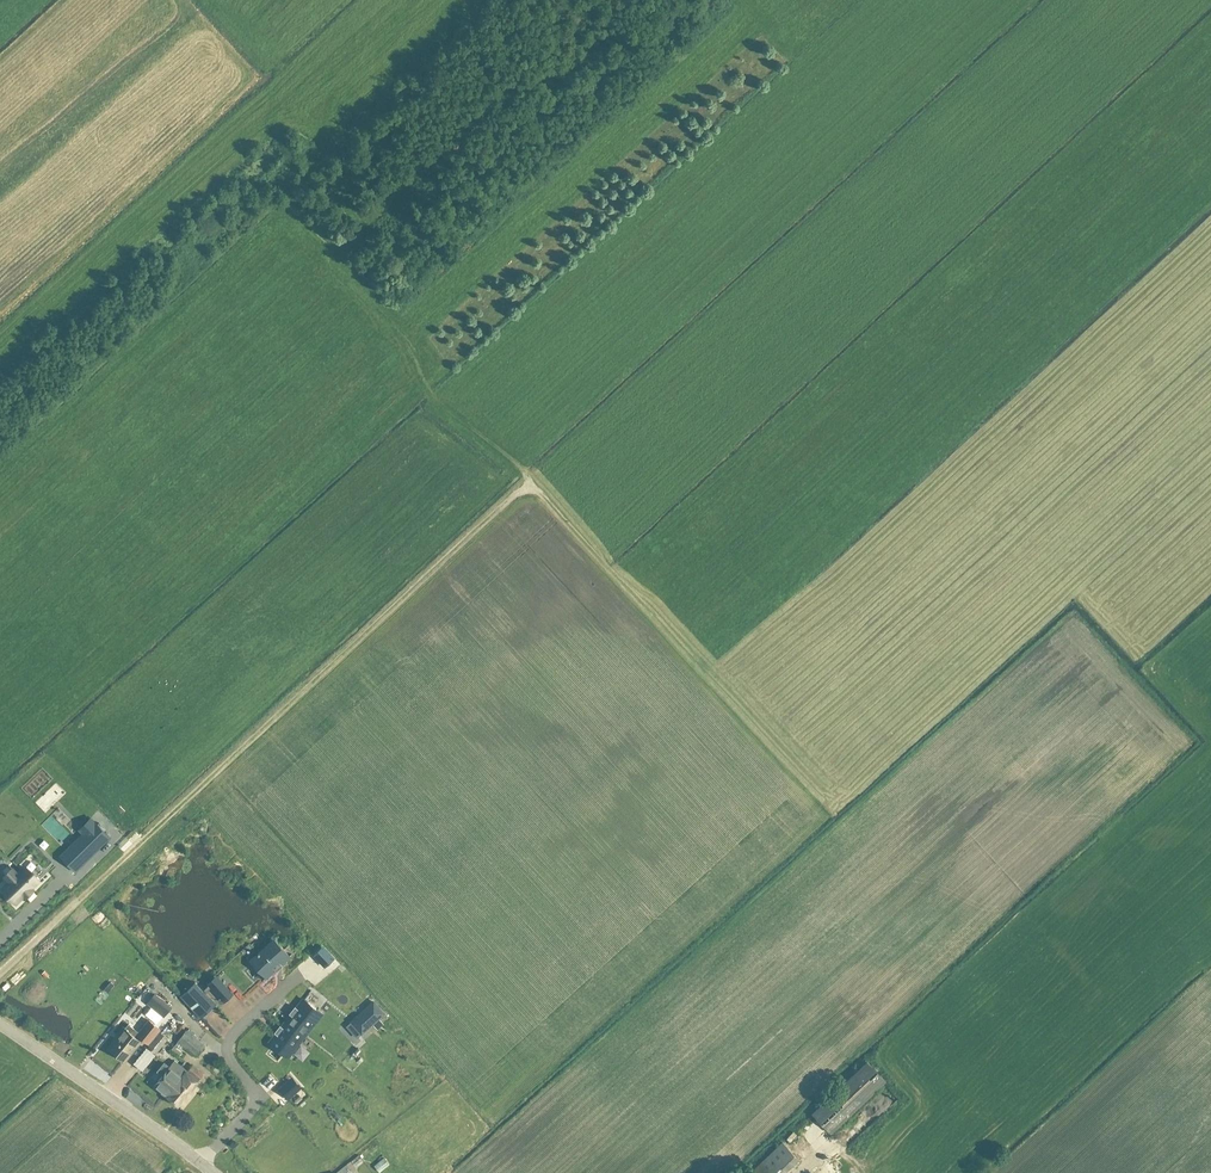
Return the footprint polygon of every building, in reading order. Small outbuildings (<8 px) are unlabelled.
[(79,840),(63,857),(69,863),(75,869),(92,853),(109,836),(103,830),(96,823),(79,840)] [(63,832),(68,843),(83,836),(78,825),(63,832)] [(13,877),(2,888),(9,895),(16,902),(27,891),(38,880),(32,873),(25,866),(13,877)] [(274,938),(250,960),(265,977),(290,955),(274,938)] [(195,981),(180,994),(201,1017),(215,1004),(205,992),(211,987),(209,984),(202,990),(195,981)] [(321,1012),(304,998),(286,1020),(304,1034),(321,1012)] [(172,1007),(163,999),(155,1009),(164,1016),(172,1007)] [(384,1012),(373,1001),(351,1021),(361,1032),(384,1012)] [(117,1036),(108,1046),(124,1060),(141,1040),(147,1045),(162,1029),(149,1018),(138,1031),(129,1023),(126,1026),(125,1025),(116,1036),(117,1036)] [(287,1056),(304,1034),(286,1020),(269,1042),(287,1056)] [(361,1032),(354,1024),(349,1029),(356,1037),(361,1032)] [(184,1046),(197,1056),(207,1044),(187,1029),(175,1043),(182,1049),(184,1046)] [(160,1031),(148,1046),(156,1053),(168,1038),(160,1031)] [(868,1095),(884,1110),(901,1092),(889,1080),(891,1079),(869,1058),(856,1072),(863,1079),(825,1118),(836,1129),(868,1095)] [(175,1060),(169,1066),(164,1061),(156,1069),(163,1075),(154,1085),(166,1095),(186,1073),(184,1071),(186,1069),(175,1060)] [(184,1071),(186,1073),(166,1095),(178,1105),(199,1080),(204,1074),(193,1065),(188,1071),(186,1069),(184,1071)] [(285,1082),(278,1088),(287,1099),(294,1093),(285,1082)] [(800,1158),(782,1140),(747,1172),(784,1172),(800,1158)] [(382,1157),(376,1162),(381,1168),(387,1163),(382,1157)] [(353,1172),(347,1165),(342,1169),(341,1168),(335,1172),(353,1172)]
